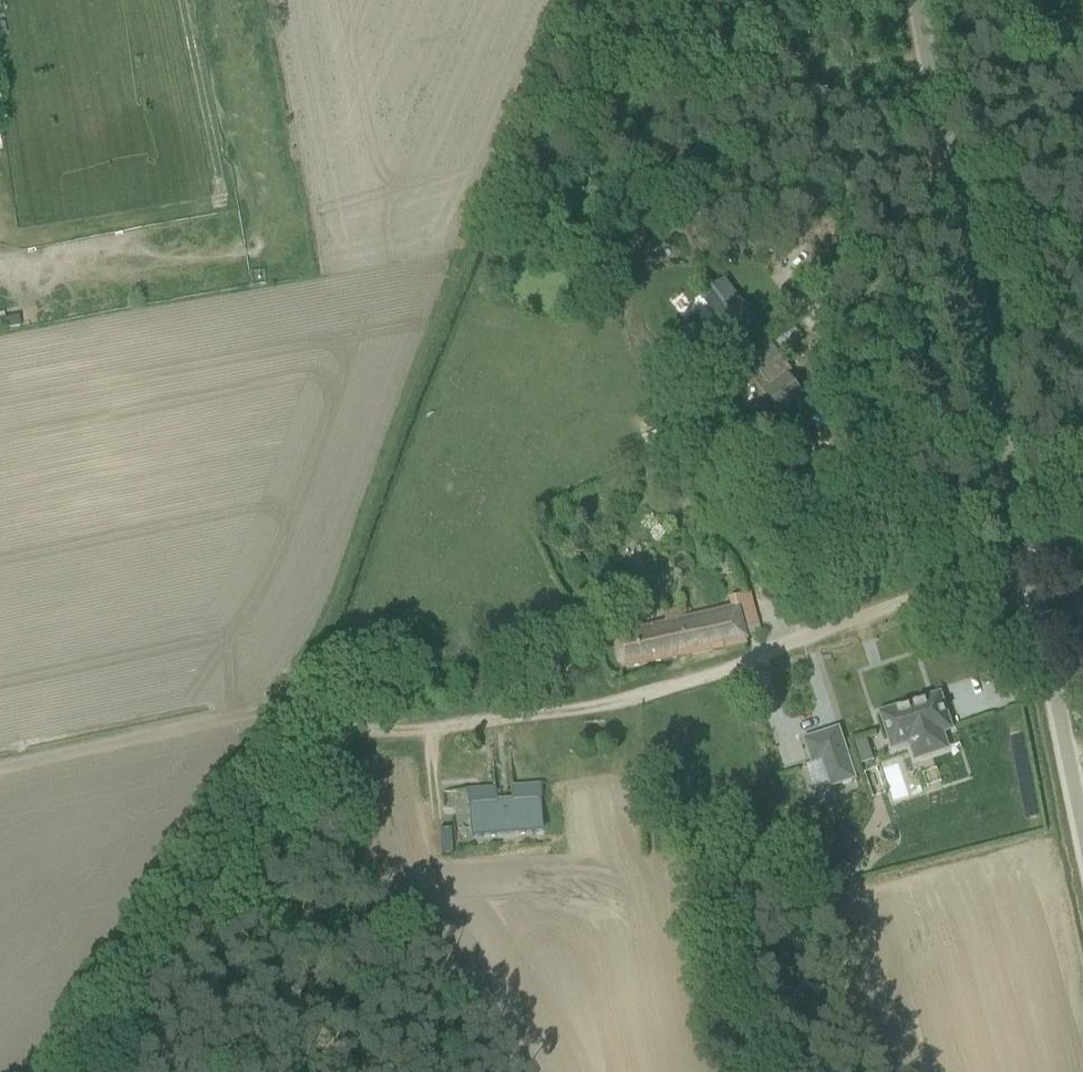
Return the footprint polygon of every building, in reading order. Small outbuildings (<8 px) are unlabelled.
[(729,336),(754,317),(726,280),(701,298),(729,336)] [(792,371),(779,354),(772,345),(756,357),(764,368),(759,372),(769,386),(763,391),(782,416),(795,406),(805,420),(818,437),(833,426),(808,393),(803,396),(787,375),(792,371)] [(659,465),(646,472),(654,486),(666,479),(659,465)] [(744,627),(758,623),(751,593),(728,598),(730,606),(678,618),(675,608),(664,611),(666,622),(615,634),(622,669),(748,645),(744,627)] [(1075,601),(1081,636),(1082,636),(1082,600),(1075,601)] [(908,707),(883,715),(891,739),(894,750),(910,745),(915,759),(930,754),(946,749),(941,732),(950,729),(949,728),(939,696),(927,700),(926,698),(907,704),(908,707)] [(833,731),(805,740),(812,764),(806,766),(813,788),(830,783),(831,787),(855,779),(845,750),(840,752),(833,731)] [(867,741),(854,745),(861,765),(873,761),(867,741)] [(540,786),(511,789),(512,802),(540,800),(541,800),(540,786)] [(495,790),(466,792),(467,806),(469,805),(496,803),(495,790)] [(541,803),(470,808),(473,840),(543,835),(541,803)]
